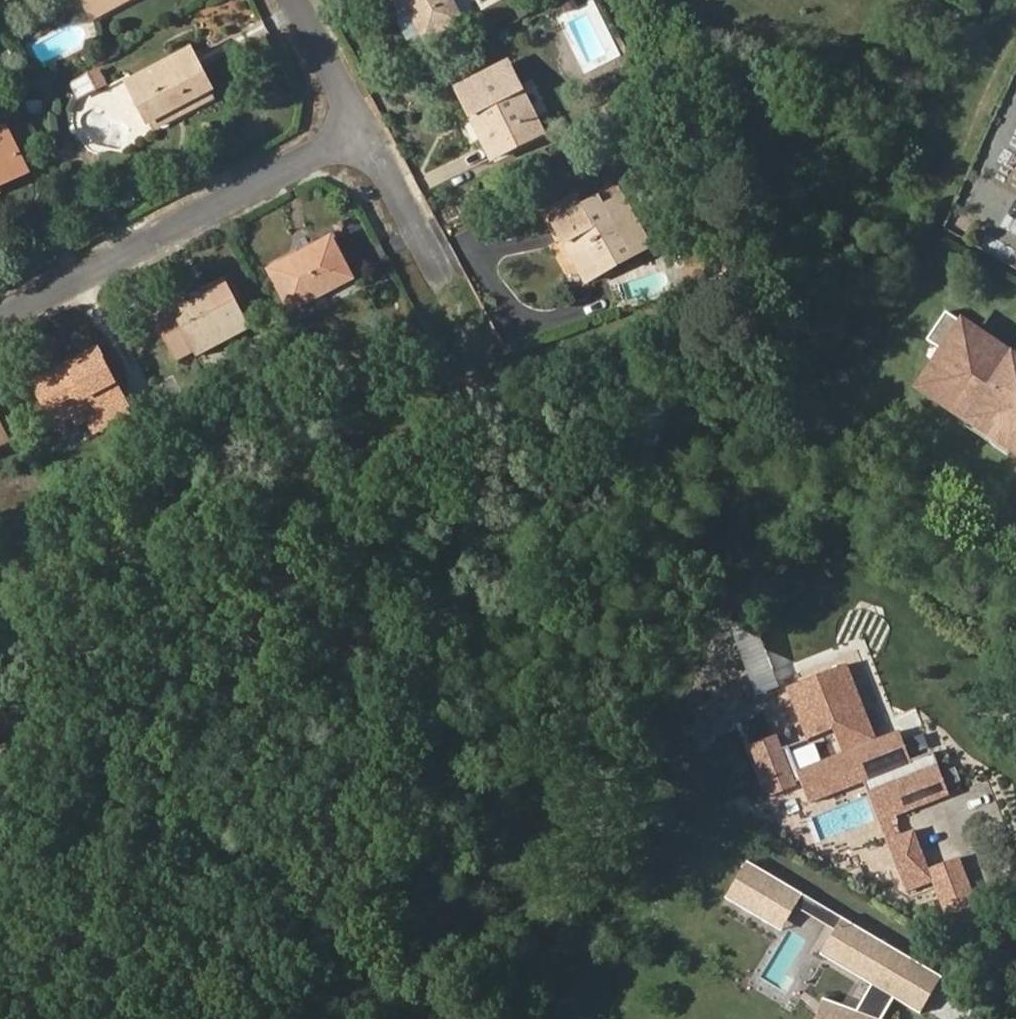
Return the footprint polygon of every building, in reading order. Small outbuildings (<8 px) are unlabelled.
[(93,18),(127,0),(84,0),(93,18)] [(413,12),(403,17),(416,44),(462,19),(451,0),(406,0),(413,12)] [(191,51),(128,83),(148,121),(190,101),(195,109),(215,98),(191,51)] [(507,63),(456,88),(494,160),(544,135),(507,63)] [(98,91),(88,76),(75,81),(82,98),(98,91)] [(148,121),(153,131),(195,109),(190,101),(148,121)] [(23,163),(6,128),(0,131),(0,175),(23,163)] [(28,173),(23,163),(0,175),(0,186),(28,173)] [(581,203),(551,219),(585,282),(651,247),(623,196),(604,206),(600,198),(582,206),(581,203)] [(330,237),(271,269),(292,310),(353,278),(330,237)] [(153,315),(178,362),(194,353),(194,349),(247,321),(224,277),(153,315)] [(988,340),(984,346),(959,330),(964,323),(947,312),(928,340),(944,352),(920,388),(1015,451),(1015,358),(988,340)] [(194,353),(197,357),(251,329),(247,321),(194,349),(194,353)] [(988,340),(964,323),(959,330),(984,346),(988,340)] [(61,367),(66,377),(38,391),(57,425),(74,417),(79,425),(89,420),(96,432),(131,413),(97,349),(61,367)] [(61,367),(33,381),(38,391),(66,377),(61,367)] [(0,425),(0,444),(8,440),(0,425)] [(809,802),(866,782),(919,924),(966,907),(948,858),(931,864),(917,824),(898,831),(892,814),(951,793),(934,748),(912,756),(901,726),(876,735),(848,659),(787,682),(806,734),(831,725),(840,750),(796,766),(809,802)] [(747,743),(770,795),(800,781),(777,729),(747,743)] [(744,857),(724,895),(782,927),(802,889),(744,857)] [(804,891),(798,901),(832,923),(838,913),(804,891)] [(812,1018),(891,1018),(885,1017),(892,997),(925,1010),(944,961),(834,920),(820,958),(872,977),(860,1009),(821,994),(812,1018)]
